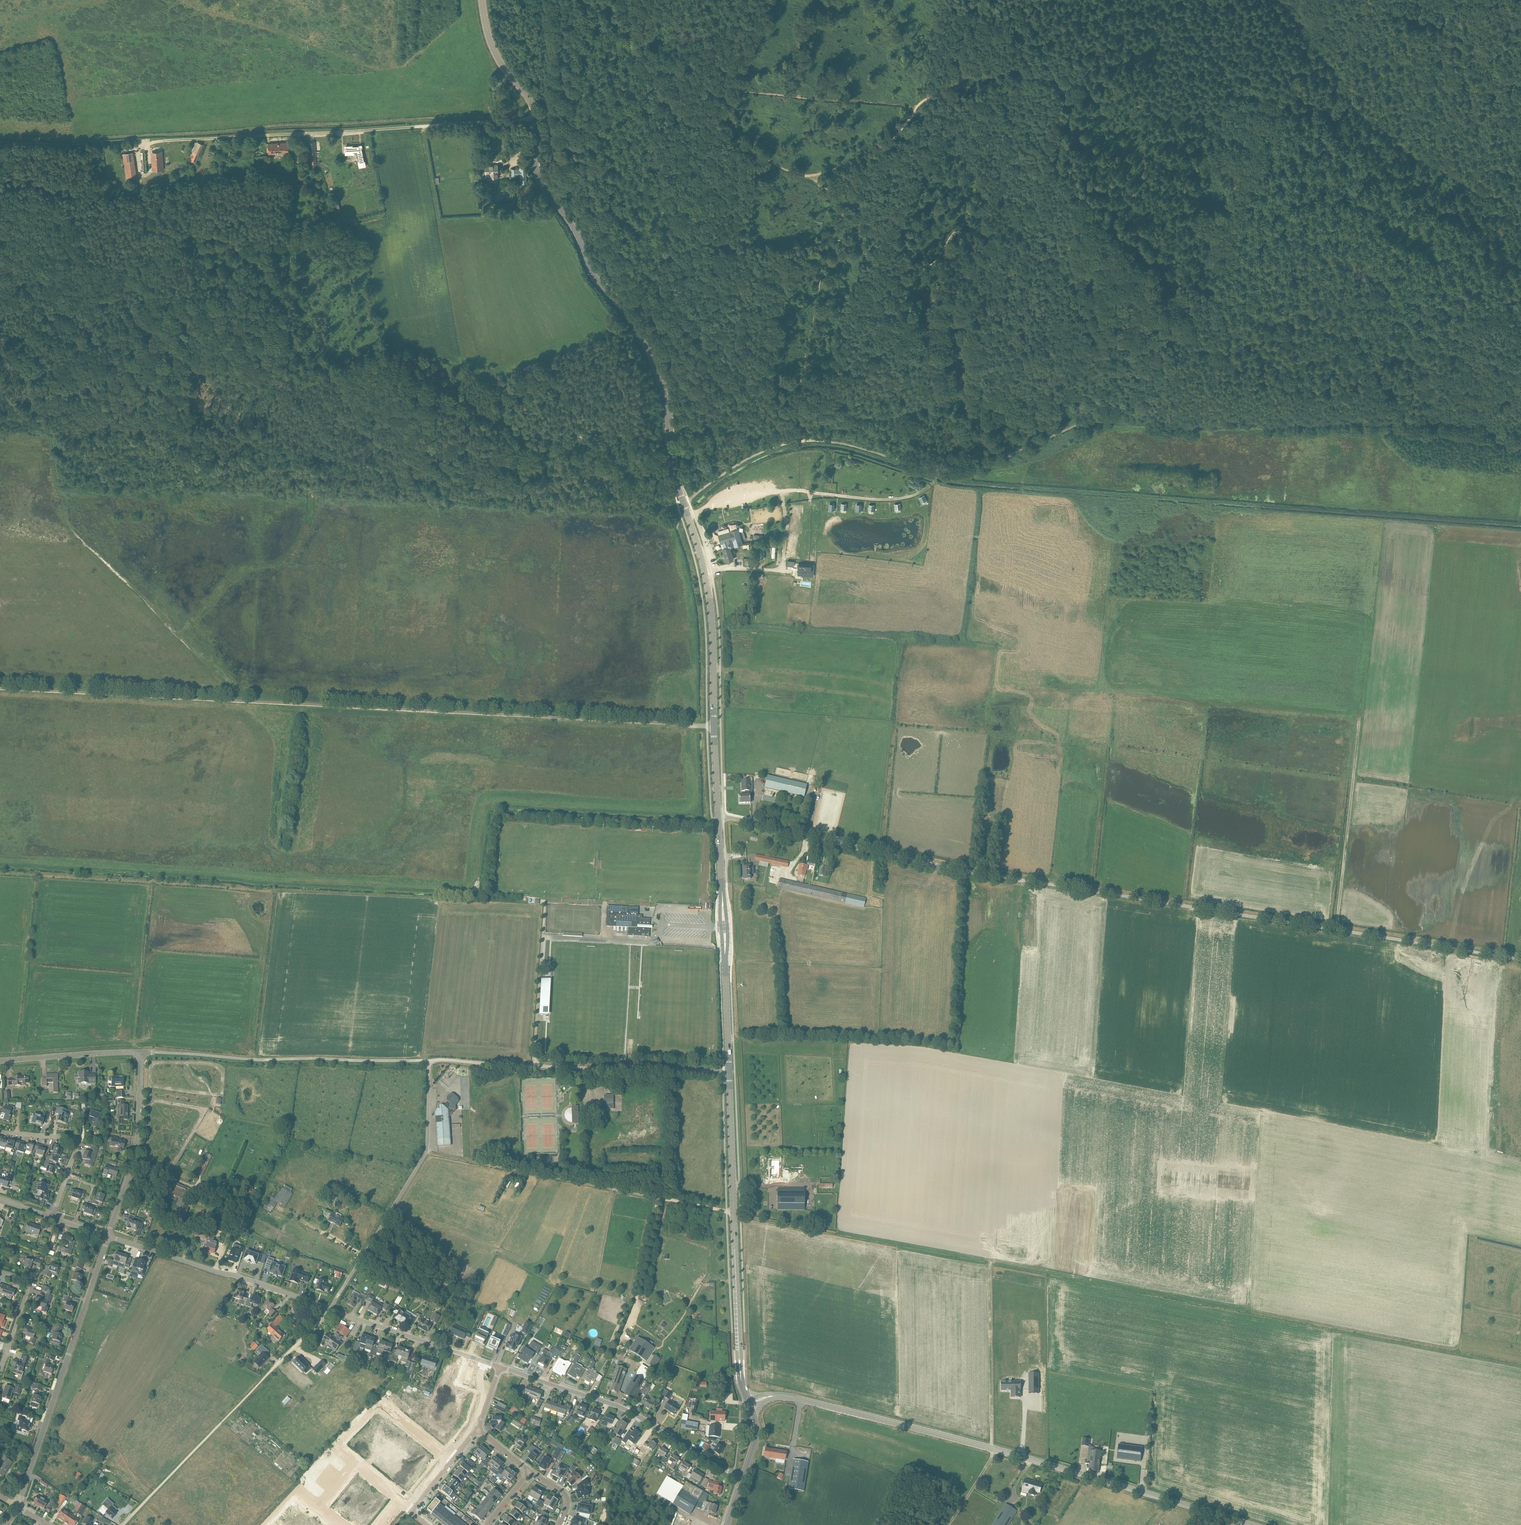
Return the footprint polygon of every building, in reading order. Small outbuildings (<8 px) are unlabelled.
[(289,152),(288,142),(268,143),(270,153),(289,152)] [(202,145),(197,143),(189,160),(193,161),(197,154),(198,155),(202,145)] [(361,145),(345,146),(346,152),(357,152),(360,166),(365,165),(361,145)] [(162,152),(152,153),(153,170),(163,169),(162,152)] [(133,153),(125,154),(127,169),(136,167),(133,153)] [(497,177),(497,164),(485,165),(485,173),(486,173),(486,179),(490,179),(490,177),(497,177)] [(523,182),(523,166),(517,166),(517,170),(514,170),(514,169),(509,169),(509,176),(514,176),(514,175),(517,175),(517,182),(523,182)] [(723,542),(725,548),(729,546),(729,547),(734,545),(742,543),(738,528),(730,530),(730,531),(729,531),(728,528),(718,531),(719,535),(718,535),(721,543),(723,542)] [(733,559),(729,547),(729,546),(725,548),(722,549),(726,561),(733,559)] [(797,567),(796,575),(800,575),(801,572),(806,572),(806,573),(807,574),(809,574),(811,574),(812,565),(799,564),(799,567),(797,567)] [(768,776),(765,788),(804,797),(807,785),(768,776)] [(751,786),(751,780),(742,781),(742,791),(745,791),(745,795),(739,795),(740,803),(750,803),(750,795),(749,795),(748,791),(751,791),(751,786)] [(754,860),(788,867),(789,862),(769,857),(770,855),(766,854),(765,856),(756,854),(754,860)] [(809,866),(800,864),(797,875),(805,876),(806,870),(808,870),(809,866)] [(834,891),(780,878),(777,888),(859,907),(864,908),(866,898),(846,893),(846,894),(834,891)] [(638,908),(607,906),(606,927),(625,928),(625,931),(628,931),(628,936),(649,937),(650,919),(638,918),(638,908)] [(542,979),(540,1015),(547,1015),(549,1015),(551,980),(549,980),(542,979)] [(88,1072),(79,1072),(79,1084),(88,1083),(95,1083),(95,1079),(95,1074),(92,1074),(92,1076),(88,1076),(88,1072)] [(57,1074),(46,1074),(46,1079),(42,1079),(42,1086),(47,1086),(47,1083),(53,1083),(53,1093),(58,1093),(57,1074)] [(13,1079),(8,1079),(9,1085),(14,1085),(14,1086),(21,1085),(21,1083),(28,1083),(28,1077),(20,1077),(20,1076),(13,1077),(13,1079)] [(111,1078),(108,1078),(108,1086),(123,1086),(123,1076),(111,1076),(111,1078)] [(436,1118),(438,1146),(451,1145),(449,1116),(451,1116),(456,1110),(456,1105),(459,1101),(459,1099),(453,1094),(450,1094),(447,1098),(447,1101),(448,1102),(448,1103),(447,1102),(444,1105),(445,1106),(444,1106),(443,1105),(440,1105),(433,1114),(433,1118),(436,1118)] [(614,1109),(613,1095),(604,1096),(605,1101),(604,1101),(605,1110),(614,1109)] [(118,1125),(124,1125),(124,1120),(127,1120),(127,1106),(124,1106),(124,1101),(118,1101),(118,1125)] [(5,1114),(3,1119),(9,1121),(11,1114),(10,1114),(10,1112),(13,1113),(15,1107),(8,1105),(7,1105),(6,1107),(4,1107),(1,1113),(5,1114)] [(92,1105),(86,1122),(92,1124),(92,1125),(96,1127),(101,1114),(96,1112),(98,1107),(92,1105)] [(572,1106),(572,1110),(569,1110),(567,1113),(566,1116),(567,1119),(569,1121),(572,1121),(572,1124),(579,1124),(578,1106),(572,1106)] [(57,1107),(56,1114),(59,1115),(57,1121),(66,1124),(67,1119),(68,1114),(66,1114),(67,1110),(57,1107)] [(46,1122),(48,1117),(48,1114),(43,1113),(42,1116),(34,1114),(32,1122),(42,1125),(43,1121),(46,1122)] [(117,1152),(122,1153),(123,1149),(124,1149),(125,1142),(116,1140),(116,1137),(110,1135),(109,1140),(111,1141),(110,1146),(118,1148),(117,1152)] [(6,1148),(6,1149),(5,1151),(11,1153),(12,1150),(14,1146),(16,1147),(18,1140),(12,1138),(11,1141),(8,1140),(8,1142),(6,1148)] [(24,1154),(25,1151),(26,1147),(26,1146),(23,1146),(24,1143),(18,1140),(16,1147),(18,1148),(17,1151),(16,1154),(22,1156),(23,1153),(24,1154)] [(25,1151),(31,1153),(30,1154),(34,1155),(35,1150),(37,1144),(31,1142),(30,1144),(27,1144),(26,1146),(26,1147),(25,1151)] [(35,1150),(37,1151),(36,1154),(43,1157),(45,1150),(42,1149),(43,1146),(37,1144),(35,1150)] [(59,1157),(60,1157),(62,1150),(59,1149),(60,1146),(53,1144),(51,1151),(53,1152),(53,1154),(59,1157)] [(99,1148),(92,1146),(91,1151),(91,1152),(85,1150),(82,1158),(86,1160),(85,1164),(90,1166),(92,1166),(99,1148)] [(201,1164),(197,1172),(203,1175),(213,1155),(207,1153),(202,1165),(201,1164)] [(48,1156),(46,1162),(52,1164),(53,1162),(57,1163),(59,1157),(53,1154),(52,1154),(51,1157),(48,1156)] [(52,1164),(46,1162),(44,1167),(41,1166),(40,1169),(46,1171),(44,1176),(52,1178),(55,1169),(58,1170),(59,1167),(52,1164)] [(768,1165),(769,1179),(778,1179),(778,1164),(768,1165)] [(119,1168),(114,1167),(114,1168),(110,1167),(105,1165),(102,1174),(107,1176),(106,1178),(111,1179),(112,1176),(116,1178),(119,1168)] [(2,1186),(3,1185),(7,1187),(9,1182),(11,1183),(14,1175),(9,1173),(7,1179),(0,1177),(0,1185),(2,1186)] [(40,1182),(38,1186),(37,1191),(38,1191),(37,1195),(40,1196),(39,1198),(42,1199),(45,1200),(47,1201),(50,1192),(45,1190),(47,1185),(48,1186),(50,1182),(43,1180),(42,1183),(40,1182)] [(187,1196),(190,1189),(174,1183),(169,1193),(172,1194),(180,1198),(183,1199),(184,1197),(186,1198),(187,1196)] [(285,1208),(285,1207),(293,1194),(282,1187),(280,1191),(278,1190),(276,1193),(278,1194),(276,1199),(270,1196),(263,1208),(271,1213),(273,1210),(277,1203),(285,1208)] [(255,1194),(253,1193),(254,1190),(250,1188),(246,1196),(253,1198),(255,1194)] [(804,1188),(778,1188),(777,1210),(804,1210),(804,1188)] [(79,1192),(71,1189),(68,1196),(79,1200),(80,1197),(83,1198),(85,1192),(80,1190),(79,1192)] [(102,1204),(103,1201),(105,1193),(98,1191),(96,1199),(94,1198),(92,1204),(98,1205),(99,1203),(102,1204)] [(183,1199),(180,1198),(177,1205),(179,1206),(176,1214),(182,1217),(184,1213),(186,1214),(188,1209),(186,1208),(187,1204),(189,1204),(191,1200),(187,1198),(187,1196),(186,1198),(184,1197),(183,1199)] [(326,1204),(330,1207),(334,1199),(329,1196),(326,1204)] [(94,1216),(96,1210),(88,1207),(88,1205),(83,1203),(81,1209),(84,1210),(83,1213),(94,1216)] [(131,1230),(135,1216),(129,1214),(129,1216),(124,1215),(123,1218),(128,1219),(126,1228),(131,1230)] [(331,1217),(328,1221),(339,1227),(343,1220),(332,1214),(331,1217)] [(135,1217),(135,1216),(131,1230),(136,1231),(137,1230),(140,1231),(144,1220),(135,1217)] [(41,1227),(28,1223),(25,1231),(38,1236),(41,1227)] [(214,1237),(205,1234),(203,1238),(208,1240),(204,1251),(208,1252),(209,1251),(214,1253),(216,1247),(216,1246),(212,1245),(213,1242),(215,1238),(214,1237)] [(66,1254),(70,1255),(75,1242),(72,1241),(73,1238),(63,1235),(61,1240),(70,1243),(68,1249),(59,1246),(57,1251),(66,1254)] [(241,1246),(233,1244),(228,1260),(236,1263),(241,1246)] [(247,1251),(244,1260),(248,1262),(252,1263),(256,1264),(257,1261),(260,1263),(263,1255),(252,1251),(252,1253),(247,1251)] [(113,1265),(118,1266),(122,1255),(116,1253),(113,1261),(109,1260),(107,1266),(112,1268),(113,1265)] [(122,1255),(118,1266),(124,1268),(124,1267),(128,1268),(130,1264),(126,1263),(126,1261),(128,1257),(122,1255)] [(416,1264),(418,1262),(408,1256),(406,1259),(416,1264)] [(274,1259),(269,1257),(266,1267),(271,1269),(269,1273),(274,1274),(274,1275),(277,1276),(277,1275),(282,1277),(285,1268),(281,1266),(282,1265),(277,1264),(277,1265),(273,1263),(274,1259)] [(37,1263),(36,1266),(39,1268),(41,1262),(38,1261),(31,1258),(30,1261),(26,1259),(25,1263),(23,1267),(24,1268),(25,1269),(25,1268),(30,1270),(33,1262),(37,1263)] [(137,1274),(143,1276),(146,1268),(144,1267),(144,1265),(145,1264),(145,1263),(145,1262),(144,1262),(144,1260),(142,1261),(139,1260),(137,1265),(134,1264),(133,1265),(129,1277),(136,1279),(137,1274)] [(72,1280),(80,1283),(82,1276),(78,1275),(80,1269),(82,1270),(84,1263),(78,1261),(77,1264),(76,1268),(74,1273),(72,1280)] [(43,1276),(44,1276),(50,1278),(51,1273),(56,1274),(59,1267),(51,1264),(50,1267),(46,1266),(43,1276)] [(302,1272),(294,1269),(290,1281),(298,1283),(299,1280),(308,1282),(310,1276),(301,1273),(302,1272)] [(315,1289),(324,1292),(324,1291),(328,1293),(330,1287),(326,1285),(327,1283),(318,1280),(317,1285),(316,1284),(314,1288),(315,1289)] [(11,1299),(12,1295),(13,1295),(13,1297),(15,1291),(10,1289),(10,1287),(6,1286),(5,1287),(4,1287),(4,1285),(0,1284),(0,1293),(7,1296),(7,1298),(11,1299)] [(244,1293),(237,1290),(234,1298),(240,1300),(238,1304),(245,1306),(245,1303),(247,1298),(243,1297),(244,1293)] [(360,1295),(354,1291),(347,1303),(354,1308),(357,1302),(361,1305),(366,1295),(361,1293),(360,1295)] [(74,1299),(75,1295),(69,1293),(68,1296),(67,1296),(65,1295),(63,1302),(65,1302),(66,1303),(64,1310),(72,1312),(75,1305),(68,1303),(70,1298),(74,1299)] [(41,1312),(45,1313),(47,1314),(48,1308),(46,1307),(47,1303),(50,1304),(52,1296),(46,1294),(44,1301),(41,1300),(41,1298),(37,1296),(35,1302),(39,1303),(37,1307),(42,1308),(41,1312)] [(248,1299),(246,1303),(245,1306),(251,1308),(252,1304),(258,1306),(260,1298),(253,1295),(251,1300),(248,1299)] [(373,1313),(379,1303),(374,1300),(375,1298),(369,1295),(367,1300),(372,1303),(368,1310),(373,1313)] [(275,1306),(269,1300),(264,1307),(262,1309),(264,1311),(266,1309),(270,1312),(275,1306)] [(379,1303),(373,1313),(377,1316),(382,1308),(386,1311),(390,1304),(385,1302),(383,1305),(379,1303)] [(400,1322),(404,1314),(401,1312),(402,1310),(396,1306),(393,1312),(398,1315),(395,1319),(400,1322)] [(277,1313),(273,1309),(268,1315),(273,1319),(277,1313)] [(406,1325),(407,1323),(409,1324),(408,1325),(411,1327),(417,1316),(412,1313),(410,1317),(404,1314),(400,1322),(406,1325)] [(431,1320),(436,1323),(440,1316),(435,1313),(431,1320)] [(267,1330),(271,1334),(277,1328),(275,1327),(283,1318),(280,1315),(277,1319),(267,1330)] [(423,1330),(428,1332),(431,1325),(422,1320),(418,1327),(422,1329),(422,1328),(424,1329),(423,1330)] [(522,1332),(526,1334),(532,1325),(531,1324),(531,1323),(527,1321),(523,1327),(524,1328),(522,1332)] [(300,1327),(295,1323),(290,1328),(295,1332),(300,1327)] [(51,1344),(55,1345),(60,1347),(61,1343),(60,1342),(62,1335),(58,1334),(60,1328),(62,1329),(63,1326),(57,1324),(56,1328),(57,1328),(55,1333),(54,1333),(51,1344)] [(31,1328),(26,1326),(24,1332),(26,1333),(26,1336),(31,1338),(29,1343),(34,1344),(36,1338),(34,1338),(36,1332),(30,1330),(31,1328)] [(345,1327),(340,1333),(341,1333),(342,1334),(346,1337),(348,1334),(349,1334),(351,1331),(350,1331),(345,1327)] [(467,1331),(456,1327),(453,1334),(464,1339),(466,1335),(467,1335),(466,1336),(469,1338),(472,1332),(467,1330),(467,1331)] [(285,1335),(277,1328),(271,1334),(279,1341),(285,1335)] [(480,1330),(479,1329),(476,1336),(477,1336),(475,1340),(484,1344),(486,1340),(489,1334),(488,1334),(480,1330)] [(322,1340),(320,1344),(323,1347),(326,1343),(328,1345),(332,1340),(333,1341),(336,1338),(333,1336),(333,1337),(328,1333),(322,1340)] [(328,1345),(327,1347),(331,1349),(332,1349),(335,1351),(342,1343),(340,1341),(343,1337),(341,1335),(339,1334),(339,1335),(336,1338),(333,1341),(332,1340),(328,1345)] [(521,1338),(513,1334),(510,1343),(508,1343),(506,1348),(514,1351),(515,1350),(517,1346),(518,1347),(521,1338)] [(365,1349),(369,1338),(363,1335),(360,1345),(357,1344),(355,1350),(358,1351),(359,1347),(365,1349)] [(493,1336),(488,1346),(491,1347),(491,1348),(494,1349),(497,1350),(502,1338),(500,1337),(499,1339),(493,1336)] [(637,1337),(629,1350),(646,1361),(654,1348),(637,1337)] [(370,1355),(373,1356),(377,1345),(373,1344),(375,1339),(369,1338),(365,1349),(371,1351),(370,1355)] [(377,1353),(383,1355),(387,1343),(381,1341),(379,1346),(377,1345),(373,1356),(376,1357),(377,1353)] [(249,1346),(254,1351),(258,1346),(254,1342),(249,1346)] [(520,1354),(518,1358),(527,1363),(530,1358),(531,1358),(532,1359),(532,1358),(534,1354),(535,1354),(534,1353),(533,1353),(534,1352),(538,1354),(542,1347),(537,1344),(536,1344),(532,1342),(528,1350),(527,1349),(526,1348),(524,1347),(524,1348),(522,1351),(521,1351),(522,1352),(523,1352),(522,1355),(520,1354)] [(391,1360),(392,1356),(390,1355),(390,1353),(393,1345),(387,1343),(383,1355),(389,1357),(388,1359),(387,1361),(390,1362),(391,1360)] [(564,1345),(560,1351),(558,1356),(561,1358),(567,1347),(564,1345)] [(398,1356),(402,1357),(405,1349),(398,1347),(397,1351),(394,1350),(392,1356),(391,1360),(396,1362),(398,1356)] [(558,1356),(560,1351),(556,1348),(555,1348),(552,1354),(544,1349),(542,1353),(544,1354),(540,1360),(539,1360),(536,1364),(545,1369),(546,1367),(547,1366),(546,1366),(551,1358),(550,1358),(551,1357),(556,1360),(558,1356)] [(405,1367),(408,1368),(410,1362),(407,1361),(410,1351),(405,1349),(402,1357),(400,1361),(406,1363),(405,1367)] [(259,1357),(254,1362),(260,1367),(269,1358),(266,1355),(263,1353),(259,1357)] [(574,1364),(568,1374),(575,1379),(577,1377),(580,1378),(585,1369),(582,1367),(583,1367),(578,1364),(577,1363),(581,1356),(577,1354),(574,1360),(572,1363),(574,1364)] [(44,1372),(46,1373),(51,1374),(54,1367),(48,1365),(49,1360),(53,1361),(54,1357),(48,1355),(47,1359),(46,1358),(44,1364),(46,1365),(44,1372)] [(24,1372),(22,1372),(24,1366),(26,1366),(29,1358),(23,1356),(22,1359),(24,1360),(23,1365),(17,1363),(18,1360),(14,1359),(12,1366),(15,1367),(13,1373),(20,1375),(19,1379),(21,1380),(24,1372)] [(300,1356),(293,1363),(303,1372),(303,1371),(309,1366),(310,1366),(300,1356)] [(655,1356),(650,1363),(656,1367),(661,1359),(655,1356)] [(435,1370),(439,1361),(433,1359),(432,1358),(432,1360),(424,1357),(421,1365),(435,1370)] [(585,1375),(582,1379),(586,1381),(586,1380),(590,1382),(590,1383),(591,1381),(594,1383),(599,1375),(596,1373),(595,1374),(592,1373),(593,1371),(594,1369),(592,1368),(595,1363),(593,1362),(594,1361),(594,1360),(593,1359),(593,1358),(592,1357),(585,1369),(588,1370),(587,1373),(586,1372),(585,1375)] [(564,1362),(560,1360),(554,1370),(557,1372),(557,1371),(561,1374),(563,1372),(565,1374),(571,1365),(568,1363),(564,1362)] [(319,1362),(316,1366),(313,1370),(317,1374),(320,1371),(324,1366),(319,1362)] [(416,1364),(410,1362),(408,1368),(407,1372),(413,1374),(416,1364)] [(628,1389),(624,1395),(632,1399),(644,1380),(651,1369),(649,1368),(648,1369),(642,1365),(637,1372),(638,1373),(636,1375),(636,1374),(627,1388),(628,1389)] [(627,1369),(618,1366),(613,1379),(611,1384),(613,1384),(610,1391),(617,1393),(618,1391),(619,1391),(621,1386),(627,1369)] [(448,1372),(446,1378),(455,1381),(457,1375),(448,1372)] [(1030,1373),(1030,1393),(1040,1393),(1040,1373),(1030,1373)] [(446,1378),(443,1384),(453,1387),(455,1381),(446,1378)] [(387,1391),(384,1394),(389,1398),(396,1389),(392,1386),(393,1384),(390,1382),(384,1389),(387,1391)] [(43,1386),(35,1383),(33,1389),(36,1390),(34,1395),(33,1395),(31,1402),(39,1405),(41,1398),(37,1396),(39,1391),(41,1391),(43,1386)] [(641,1392),(645,1396),(651,1386),(647,1383),(641,1392)] [(1009,1393),(1009,1402),(1021,1402),(1021,1393),(1022,1393),(1022,1384),(1002,1384),(1002,1393),(1009,1393)] [(14,1389),(6,1386),(2,1398),(10,1401),(14,1389)] [(22,1388),(15,1386),(13,1393),(20,1395),(22,1388)] [(533,1398),(536,1390),(527,1386),(526,1390),(520,1388),(517,1395),(523,1397),(524,1394),(533,1398)] [(460,1388),(456,1397),(462,1400),(465,1390),(460,1388)] [(396,1389),(389,1398),(393,1401),(396,1398),(398,1400),(404,1393),(401,1391),(400,1393),(396,1389)] [(422,1393),(429,1399),(431,1396),(424,1390),(422,1393)] [(465,1390),(462,1400),(468,1402),(471,1392),(465,1390)] [(536,1390),(533,1398),(539,1400),(537,1405),(540,1406),(544,1401),(540,1399),(542,1392),(536,1390)] [(406,1402),(402,1408),(406,1411),(413,1403),(409,1399),(410,1397),(408,1395),(404,1400),(406,1402)] [(291,1399),(289,1398),(288,1396),(282,1402),(286,1405),(287,1403),(291,1399)] [(650,1401),(645,1397),(641,1403),(650,1409),(651,1407),(654,1408),(656,1405),(653,1403),(655,1400),(652,1398),(650,1401)] [(551,1411),(555,1399),(552,1398),(551,1401),(547,1399),(544,1408),(551,1411)] [(555,1399),(551,1411),(558,1413),(562,1401),(559,1400),(557,1405),(554,1404),(555,1399)] [(673,1403),(670,1400),(667,1404),(664,1408),(665,1408),(666,1407),(672,1411),(671,1412),(675,1415),(679,1408),(672,1404),(673,1403)] [(562,1402),(562,1401),(558,1413),(565,1415),(566,1412),(569,1413),(572,1405),(566,1403),(565,1405),(561,1404),(562,1402)] [(447,1411),(450,1408),(442,1402),(440,1406),(447,1411)] [(503,1413),(506,1406),(499,1402),(495,1409),(503,1413)] [(413,1403),(406,1411),(411,1415),(415,1409),(418,1411),(422,1407),(419,1404),(417,1406),(413,1403)] [(586,1411),(587,1407),(580,1404),(576,1414),(585,1417),(588,1412),(586,1411)] [(519,1412),(515,1407),(510,1410),(513,1415),(519,1412)] [(421,1419),(419,1422),(423,1426),(430,1417),(426,1414),(427,1412),(424,1409),(419,1417),(421,1419)] [(597,1419),(600,1412),(593,1409),(591,1415),(588,1414),(586,1418),(596,1422),(597,1419)] [(710,1421),(725,1421),(725,1412),(710,1412),(710,1421)] [(379,1413),(372,1421),(377,1426),(384,1417),(379,1413)] [(25,1417),(19,1415),(18,1421),(19,1421),(16,1430),(21,1432),(21,1430),(27,1432),(29,1428),(31,1429),(32,1425),(24,1422),(25,1417)] [(614,1418),(607,1415),(605,1420),(603,1420),(601,1424),(606,1427),(608,1423),(611,1425),(614,1418)] [(566,1421),(570,1424),(574,1419),(570,1416),(566,1421)] [(384,1417),(377,1426),(382,1430),(389,1421),(384,1417)] [(430,1417),(423,1426),(427,1429),(430,1426),(433,1428),(438,1421),(435,1418),(434,1420),(430,1417)] [(491,1422),(491,1425),(491,1427),(492,1428),(494,1430),(496,1429),(499,1431),(504,1424),(501,1422),(501,1418),(492,1418),(492,1422),(491,1422)] [(389,1421),(382,1430),(388,1434),(394,1426),(389,1421)] [(627,1424),(621,1421),(614,1434),(620,1437),(627,1424)] [(682,1422),(681,1427),(697,1430),(698,1423),(693,1422),(686,1421),(686,1423),(682,1422)] [(439,1429),(434,1434),(439,1438),(446,1429),(442,1426),(443,1424),(441,1422),(437,1427),(439,1429)] [(719,1437),(720,1427),(710,1426),(709,1436),(719,1437)] [(446,1429),(439,1438),(444,1442),(448,1436),(451,1438),(455,1433),(452,1431),(450,1433),(446,1429)] [(630,1429),(622,1441),(625,1444),(628,1439),(634,1444),(635,1443),(639,1437),(638,1436),(640,1433),(635,1430),(633,1432),(630,1429)] [(399,1431),(393,1439),(397,1442),(404,1434),(399,1431)] [(404,1434),(397,1442),(402,1445),(408,1438),(404,1434)] [(521,1438),(519,1436),(515,1441),(517,1443),(516,1444),(519,1446),(517,1449),(522,1453),(526,1448),(523,1446),(527,1441),(522,1437),(521,1438)] [(355,1437),(349,1445),(353,1448),(360,1440),(355,1437)] [(616,1437),(611,1446),(617,1449),(622,1440),(616,1437)] [(408,1438),(402,1445),(406,1449),(412,1441),(408,1438)] [(360,1440),(353,1448),(358,1452),(364,1444),(360,1440)] [(562,1449),(564,1446),(552,1440),(551,1444),(562,1449)] [(657,1444),(651,1441),(649,1444),(645,1442),(644,1445),(642,1444),(641,1447),(645,1450),(647,1447),(652,1451),(657,1444)] [(703,1442),(702,1443),(700,1447),(706,1451),(709,1445),(703,1442)] [(364,1444),(358,1452),(362,1455),(368,1447),(364,1444)] [(716,1447),(713,1445),(711,1449),(714,1450),(713,1452),(719,1455),(723,1448),(717,1445),(716,1447)] [(1119,1445),(1117,1458),(1141,1461),(1142,1448),(1119,1445)] [(479,1457),(486,1449),(481,1446),(479,1449),(478,1448),(476,1451),(477,1451),(474,1455),(477,1457),(477,1456),(479,1457)] [(528,1458),(533,1462),(538,1456),(541,1452),(536,1448),(535,1449),(531,1446),(527,1450),(531,1453),(528,1458)] [(368,1447),(362,1455),(366,1459),(373,1451),(368,1447)] [(558,1448),(552,1457),(556,1460),(562,1450),(558,1448)] [(668,1452),(661,1448),(658,1453),(661,1456),(658,1460),(663,1464),(667,1458),(664,1457),(668,1452)] [(770,1449),(765,1448),(764,1457),(785,1460),(787,1451),(770,1449)] [(490,1453),(486,1449),(479,1457),(481,1459),(481,1460),(482,1461),(481,1463),(484,1465),(488,1460),(486,1458),(490,1453)] [(637,1449),(634,1454),(641,1458),(645,1452),(641,1449),(640,1450),(637,1449)] [(1099,1472),(1101,1451),(1092,1450),(1089,1471),(1099,1472)] [(427,1452),(424,1456),(431,1462),(434,1458),(427,1452)] [(679,1459),(672,1455),(669,1460),(672,1463),(669,1467),(674,1471),(678,1466),(675,1464),(679,1459)] [(379,1456),(373,1464),(378,1467),(384,1460),(379,1456)] [(424,1456),(421,1460),(428,1466),(431,1462),(424,1456)] [(491,1466),(493,1468),(499,1460),(495,1457),(490,1462),(488,1460),(484,1465),(487,1468),(488,1466),(490,1467),(491,1466)] [(539,1467),(540,1468),(540,1469),(541,1470),(542,1470),(543,1470),(544,1470),(545,1470),(547,1467),(548,1467),(549,1464),(551,1460),(545,1457),(539,1467)] [(6,1458),(3,1463),(0,1462),(0,1467),(0,1468),(0,1476),(2,1477),(11,1462),(6,1458)] [(638,1466),(640,1462),(634,1458),(631,1464),(637,1467),(637,1466),(638,1466)] [(384,1460),(378,1467),(382,1471),(388,1463),(384,1460)] [(421,1460),(418,1464),(425,1470),(428,1466),(421,1460)] [(500,1461),(499,1460),(493,1468),(492,1469),(494,1471),(492,1472),(497,1476),(501,1471),(499,1469),(503,1464),(502,1463),(503,1462),(501,1461),(500,1461)] [(803,1492),(808,1462),(793,1460),(789,1489),(803,1492)] [(470,1468),(472,1466),(467,1462),(465,1464),(464,1463),(460,1467),(471,1476),(472,1474),(470,1472),(472,1469),(470,1468)] [(690,1466),(683,1462),(680,1468),(683,1470),(680,1475),(685,1478),(689,1473),(686,1472),(690,1466)] [(388,1463),(382,1471),(386,1474),(392,1466),(388,1463)] [(418,1464),(415,1467),(422,1473),(425,1470),(418,1464)] [(553,1470),(551,1474),(559,1478),(562,1473),(565,1475),(568,1468),(564,1465),(562,1468),(558,1466),(555,1471),(553,1470)] [(392,1466),(386,1474),(390,1478),(397,1470),(392,1466)] [(415,1467),(412,1471),(419,1477),(422,1473),(415,1467)] [(469,1477),(471,1476),(460,1467),(457,1471),(465,1478),(467,1475),(469,1477)] [(501,1471),(497,1476),(500,1479),(502,1477),(503,1478),(504,1477),(506,1479),(512,1471),(511,1470),(512,1470),(510,1468),(509,1468),(508,1468),(504,1473),(501,1471)] [(704,1475),(695,1470),(691,1476),(700,1482),(696,1487),(698,1489),(705,1479),(703,1477),(704,1475)] [(412,1471),(409,1475),(416,1481),(419,1477),(412,1471)] [(463,1480),(465,1478),(457,1471),(454,1475),(462,1481),(461,1482),(463,1485),(466,1482),(463,1480)] [(514,1472),(512,1471),(506,1479),(508,1480),(507,1481),(510,1483),(512,1480),(513,1481),(515,1478),(514,1478),(517,1475),(516,1474),(516,1473),(514,1471),(514,1472)] [(82,1475),(77,1472),(74,1476),(79,1480),(82,1475)] [(588,1477),(585,1473),(580,1478),(577,1474),(576,1474),(574,1472),(573,1473),(570,1476),(572,1478),(568,1482),(572,1487),(577,1482),(578,1484),(582,1481),(588,1477)] [(357,1475),(353,1481),(362,1488),(366,1482),(357,1475)] [(409,1475),(406,1479),(413,1485),(416,1481),(409,1475)] [(448,1483),(456,1489),(458,1486),(460,1489),(463,1486),(460,1483),(459,1484),(451,1478),(448,1483)] [(698,1489),(701,1490),(703,1487),(704,1487),(709,1480),(705,1478),(705,1479),(698,1489)] [(406,1479),(403,1482),(410,1488),(413,1485),(406,1479)] [(589,1495),(586,1489),(590,1486),(588,1484),(589,1484),(586,1479),(577,1486),(580,1492),(576,1493),(577,1494),(576,1495),(577,1498),(578,1498),(578,1499),(589,1495)] [(1032,1482),(1025,1480),(1024,1484),(1023,1484),(1023,1485),(1022,1488),(1023,1488),(1022,1492),(1035,1496),(1036,1492),(1040,1493),(1042,1485),(1038,1484),(1039,1483),(1032,1481),(1032,1482)] [(353,1481),(349,1486),(357,1493),(362,1488),(353,1481)] [(720,1495),(721,1490),(722,1487),(718,1486),(719,1483),(709,1481),(708,1486),(707,1488),(714,1490),(713,1494),(720,1495)] [(403,1482),(400,1486),(407,1492),(410,1488),(403,1482)] [(703,1501),(706,1501),(708,1494),(703,1492),(701,1490),(698,1489),(696,1487),(686,1482),(682,1489),(673,1504),(690,1515),(696,1505),(701,1507),(702,1504),(703,1501)] [(456,1489),(448,1483),(445,1486),(456,1495),(457,1493),(454,1491),(456,1489)] [(349,1486),(345,1491),(353,1498),(357,1493),(349,1486)] [(456,1495),(445,1486),(441,1490),(448,1496),(446,1498),(453,1503),(455,1501),(458,1497),(456,1495)] [(529,1496),(533,1498),(534,1499),(538,1490),(534,1487),(529,1496)] [(490,1493),(498,1499),(501,1495),(494,1489),(490,1493)] [(543,1493),(538,1490),(534,1499),(538,1501),(536,1505),(539,1506),(542,1501),(539,1499),(543,1493)] [(345,1491),(340,1496),(349,1503),(353,1498),(345,1491)] [(487,1498),(495,1504),(498,1499),(490,1493),(487,1498)] [(60,1506),(65,1497),(59,1494),(54,1503),(60,1506)] [(379,1494),(376,1499),(384,1506),(388,1501),(379,1494)] [(48,1502),(38,1496),(33,1502),(35,1503),(34,1504),(37,1505),(44,1509),(48,1502)] [(340,1496),(336,1501),(345,1508),(349,1503),(340,1496)] [(545,1503),(542,1501),(539,1506),(542,1508),(544,1504),(548,1507),(553,1498),(549,1496),(545,1503)] [(495,1504),(487,1498),(484,1502),(491,1508),(495,1504)] [(548,1507),(553,1510),(558,1501),(553,1498),(548,1507)] [(376,1499),(372,1503),(381,1510),(384,1506),(376,1499)] [(431,1514),(440,1504),(441,1503),(436,1499),(427,1509),(432,1513),(431,1514),(431,1515),(431,1514)] [(588,1506),(588,1504),(590,1504),(589,1500),(581,1501),(582,1505),(579,1504),(577,1512),(590,1515),(592,1507),(588,1506)] [(296,1501),(289,1509),(294,1513),(300,1505),(296,1501)] [(336,1501),(332,1507),(341,1514),(345,1508),(336,1501)] [(711,1503),(706,1501),(703,1501),(702,1504),(706,1505),(704,1512),(707,1513),(708,1512),(715,1514),(717,1506),(711,1504),(711,1503)] [(77,1513),(82,1505),(82,1504),(80,1503),(78,1502),(77,1503),(73,1510),(77,1513)] [(103,1506),(98,1511),(103,1515),(104,1515),(103,1514),(105,1512),(112,1519),(117,1513),(115,1512),(117,1510),(113,1506),(114,1504),(110,1502),(105,1507),(103,1505),(103,1506)] [(491,1508),(484,1502),(480,1506),(488,1512),(491,1508)] [(372,1503),(369,1507),(377,1514),(381,1510),(372,1503)] [(528,1506),(526,1505),(524,1507),(519,1503),(515,1507),(520,1512),(523,1514),(525,1512),(526,1512),(527,1511),(529,1512),(531,1509),(528,1506)] [(435,1517),(435,1516),(436,1518),(444,1508),(440,1504),(431,1514),(435,1517)] [(1006,1504),(993,1524),(1009,1524),(1017,1511),(1006,1504)] [(77,1513),(76,1513),(81,1516),(86,1507),(82,1505),(77,1513)] [(300,1505),(294,1513),(298,1516),(304,1508),(300,1505)] [(480,1506),(477,1510),(484,1517),(488,1512),(480,1506)] [(369,1507),(365,1511),(374,1518),(377,1514),(369,1507)] [(304,1508),(298,1516),(303,1520),(309,1512),(304,1508)] [(449,1512),(444,1508),(436,1518),(438,1519),(441,1522),(449,1512)] [(57,1517),(69,1524),(75,1524),(79,1519),(70,1513),(70,1514),(62,1509),(57,1517)] [(484,1517),(477,1510),(473,1515),(481,1521),(484,1517)] [(509,1514),(515,1519),(517,1521),(519,1519),(520,1519),(521,1518),(523,1519),(526,1516),(523,1514),(520,1512),(519,1514),(513,1510),(509,1514)] [(365,1511),(362,1516),(371,1523),(374,1518),(365,1511)] [(445,1524),(446,1524),(447,1524),(454,1516),(449,1512),(441,1522),(445,1524)] [(537,1522),(545,1524),(549,1524),(546,1522),(547,1520),(546,1520),(547,1517),(541,1514),(540,1517),(539,1517),(537,1522)] [(571,1524),(582,1524),(583,1524),(583,1523),(586,1524),(588,1519),(578,1515),(578,1517),(577,1518),(575,1517),(573,1520),(572,1520),(571,1523),(572,1523),(571,1524)] [(87,1516),(83,1523),(86,1524),(92,1524),(90,1524),(93,1520),(87,1516)] [(359,1520),(365,1524),(369,1524),(371,1523),(362,1516),(359,1520)] [(454,1516),(447,1524),(455,1524),(459,1520),(454,1516)] [(517,1521),(515,1519),(513,1521),(508,1517),(504,1521),(508,1524),(515,1524),(516,1524),(518,1524),(520,1523),(517,1521)]
